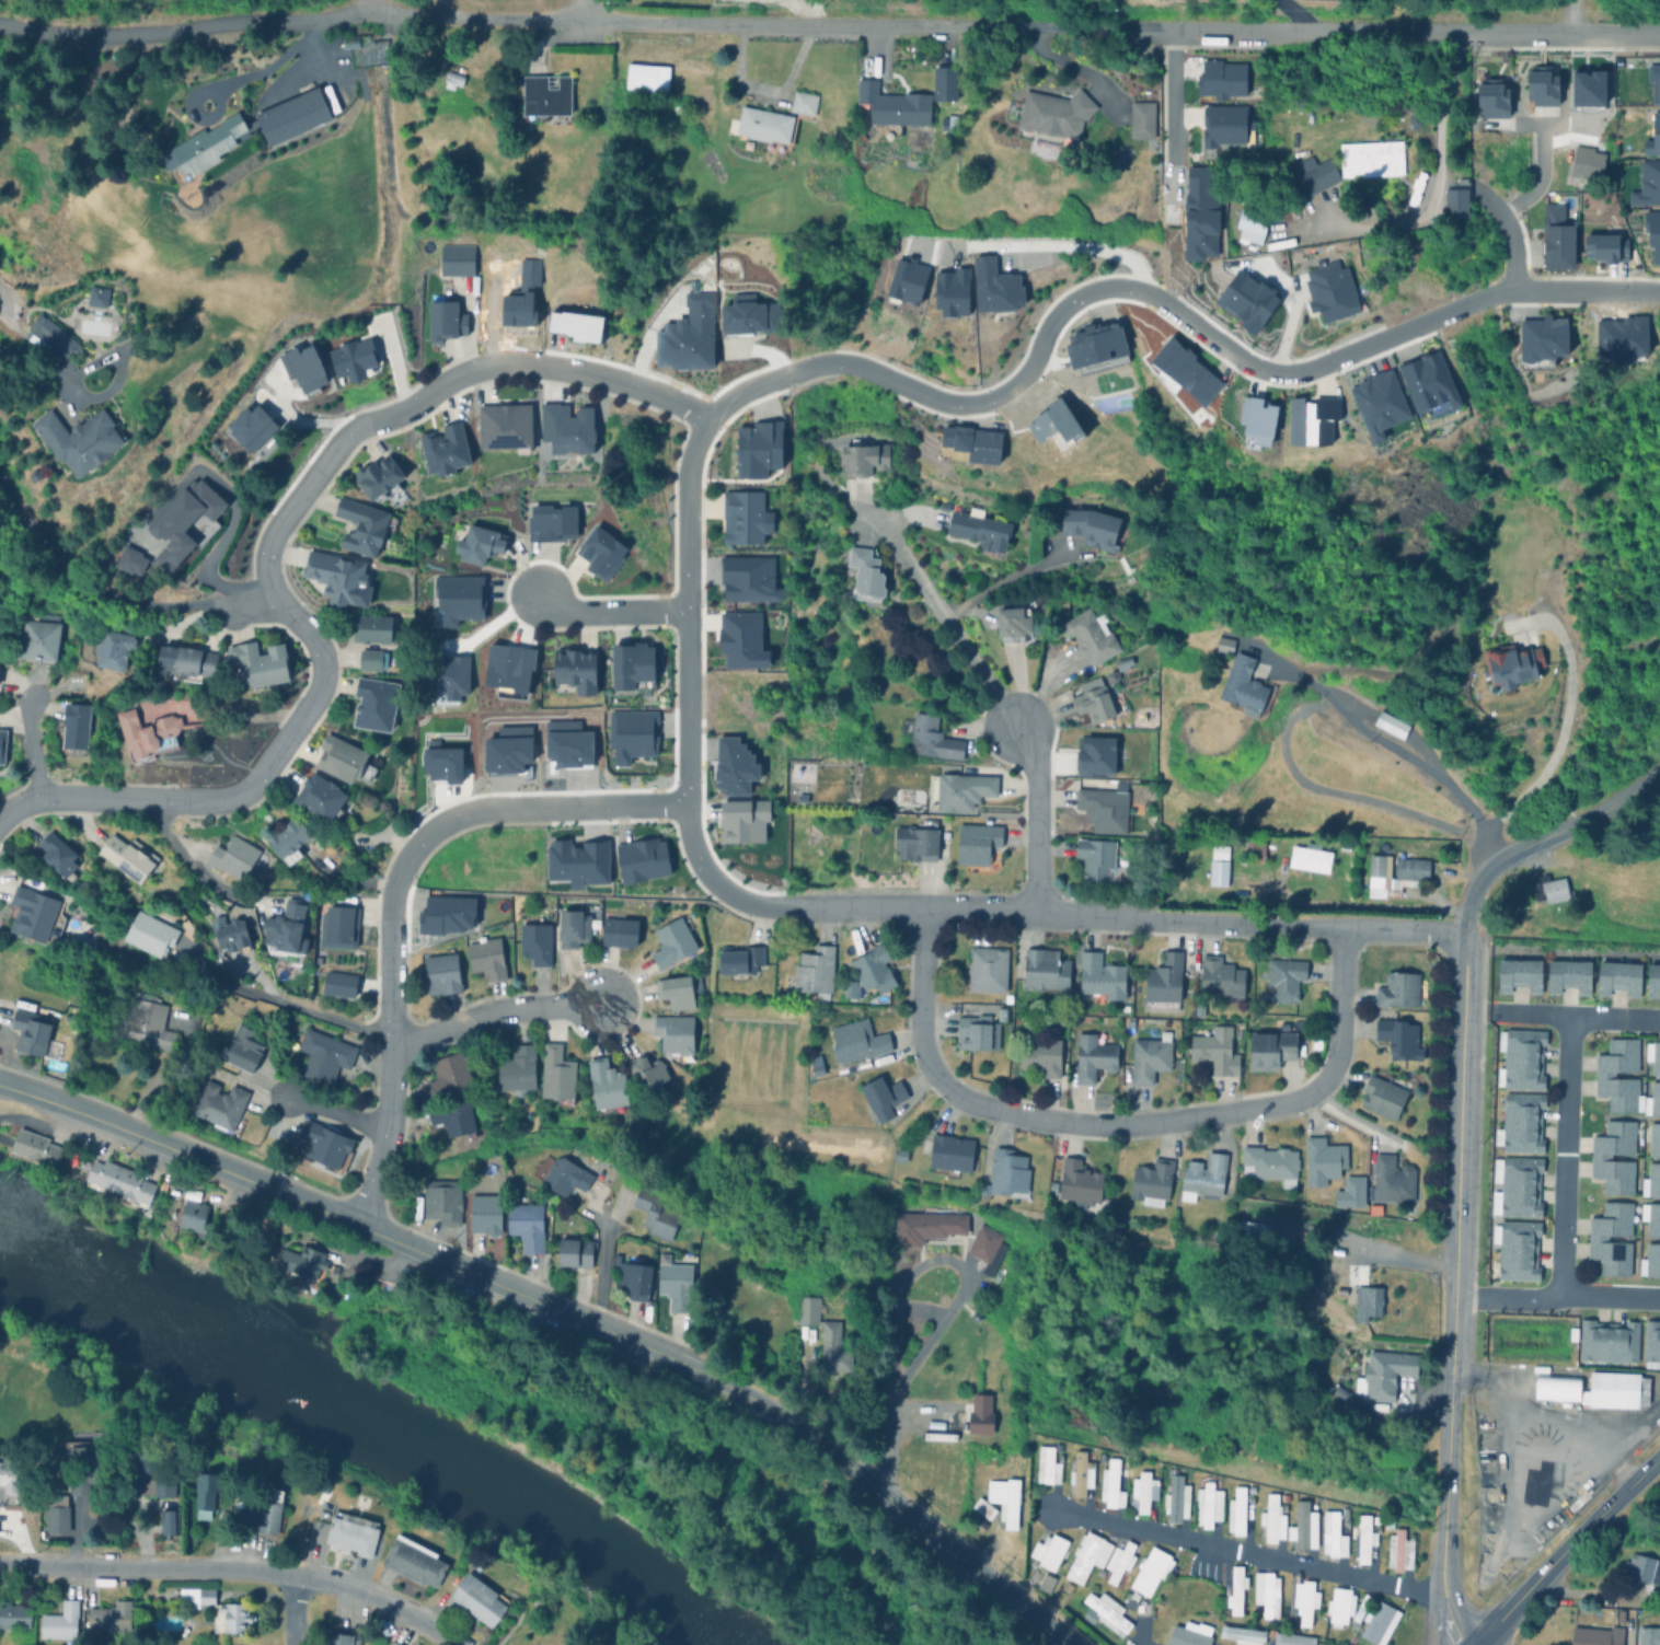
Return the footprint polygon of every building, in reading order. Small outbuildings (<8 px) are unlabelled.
[(1245,60),(1198,59),(1198,94),(1212,94),(1212,96),(1244,96),(1245,60)] [(666,63),(664,89),(622,85),(623,61),(666,63)] [(954,63),(953,97),(930,97),(930,63),(954,63)] [(1659,103),(1659,64),(1646,63),(1646,81),(1650,81),(1650,103),(1659,103)] [(1557,104),(1557,72),(1525,71),(1525,104),(1557,104)] [(567,74),(566,113),(539,112),(539,118),(522,118),(522,113),(519,113),(519,73),(567,74)] [(1499,76),(1499,81),(1501,80),(1501,85),(1507,85),(1507,103),(1507,115),(1482,115),(1482,111),(1476,111),(1475,81),(1483,81),(1483,76),(1499,76)] [(874,91),(900,93),(900,91),(929,92),(926,123),(867,120),(867,106),(855,105),(855,101),(854,100),(855,77),(875,78),(874,91)] [(312,83),(325,115),(262,144),(253,125),(238,135),(240,138),(235,141),(237,142),(219,153),(220,158),(193,174),(191,171),(176,179),(171,170),(168,172),(157,153),(165,149),(164,147),(199,126),(201,130),(217,120),(217,119),(232,109),(241,125),(252,118),(250,112),(312,83)] [(1076,85),(1095,105),(1080,118),(1075,137),(1072,137),(1070,146),(1061,143),(1058,155),(1052,154),(1047,158),(1035,155),(1030,150),(1025,149),(1028,136),(1015,134),(1016,125),(1015,125),(1023,88),(1064,96),(1076,85)] [(816,93),(810,117),(793,113),(787,142),(734,131),(734,132),(723,130),(726,115),(735,117),(737,103),(789,113),(791,108),(787,108),(791,89),(816,93)] [(1152,99),(1152,136),(1128,136),(1127,100),(1152,99)] [(1246,105),(1201,105),(1201,146),(1246,147),(1246,105)] [(1659,154),(1659,110),(1650,111),(1651,139),(1640,139),(1641,154),(1659,154)] [(1419,120),(1414,125),(1411,125),(1407,119),(1407,115),(1411,113),(1415,112),(1419,117),(1419,120)] [(955,113),(955,125),(945,125),(946,113),(955,113)] [(1402,172),(1339,175),(1338,141),(1400,139),(1402,172)] [(1603,151),(1599,179),(1568,174),(1573,143),(1592,146),(1592,150),(1603,151)] [(1310,152),(1314,162),(1327,154),(1338,176),(1299,198),(1287,176),(1292,173),(1288,164),(1310,152)] [(1184,258),(1203,259),(1203,255),(1217,255),(1218,195),(1206,195),(1207,166),(1185,165),(1184,258)] [(1638,166),(1637,190),(1627,189),(1627,204),(1659,204),(1659,166),(1638,166)] [(1465,186),(1465,215),(1443,215),(1443,186),(1465,186)] [(1572,223),(1564,223),(1564,204),(1541,204),(1542,268),(1572,267),(1572,223)] [(1267,212),(1259,242),(1235,235),(1238,227),(1233,224),(1238,205),(1267,212)] [(1648,231),(1649,264),(1659,263),(1659,231),(1648,231)] [(1582,233),(1582,260),(1626,259),(1626,238),(1617,238),(1617,233),(1582,233)] [(473,243),(472,274),(438,274),(438,243),(473,243)] [(975,310),(1022,309),(1021,271),(994,273),(994,254),(972,255),(975,310)] [(927,267),(910,263),(910,260),(895,257),(885,296),(918,304),(927,267)] [(1301,269),(1313,310),(1317,309),(1321,322),(1359,310),(1346,266),(1338,268),(1336,259),(1301,269)] [(967,315),(968,266),(953,266),(953,271),(935,270),(934,314),(967,315)] [(1212,303),(1255,332),(1279,296),(1245,273),(1234,289),(1225,282),(1212,303)] [(105,306),(107,287),(88,285),(87,304),(105,306)] [(451,292),(450,298),(454,298),(453,311),(464,311),(464,332),(453,332),(453,334),(438,334),(438,340),(428,340),(428,336),(425,336),(426,298),(429,298),(429,291),(451,292)] [(712,366),(711,291),(683,291),(684,316),(673,317),(673,322),(661,322),(661,329),(655,329),(655,367),(712,366)] [(76,340),(69,349),(67,347),(61,355),(23,324),(36,309),(76,340)] [(1566,358),(1566,314),(1540,314),(1540,318),(1519,318),(1519,358),(1566,358)] [(1071,369),(1127,355),(1119,318),(1062,332),(1071,369)] [(377,363),(368,336),(326,348),(334,378),(345,374),(348,382),(366,377),(364,368),(377,363)] [(295,375),(301,392),(327,382),(312,341),(277,354),(287,379),(295,375)] [(1460,405),(1438,348),(1396,364),(1414,412),(1433,405),(1437,414),(1460,405)] [(1409,417),(1391,367),(1347,384),(1370,443),(1384,439),(1380,428),(1409,417)] [(1237,422),(1243,424),(1242,435),(1252,437),(1250,443),(1270,445),(1276,404),(1261,403),(1263,397),(1242,394),(1237,422)] [(1288,397),(1287,443),(1329,444),(1330,418),(1339,418),(1340,397),(1312,396),(1312,397),(1288,397)] [(1024,419),(1036,441),(1058,430),(1063,440),(1080,431),(1062,398),(1024,419)] [(224,427),(250,453),(278,426),(253,399),(224,427)] [(526,445),(473,447),(475,404),(527,402),(526,445)] [(567,414),(573,415),(573,407),(575,407),(575,405),(590,405),(590,428),(592,428),(591,441),(590,452),(573,452),(573,450),(561,450),(561,453),(547,453),(547,442),(546,442),(546,439),(539,439),(540,402),(557,402),(557,403),(567,403),(567,414)] [(47,406),(66,431),(68,429),(67,426),(76,419),(77,421),(100,405),(109,419),(111,419),(123,436),(105,449),(106,449),(102,452),(103,453),(103,457),(96,463),(91,462),(90,461),(84,465),(83,464),(72,473),(59,456),(56,459),(28,420),(47,406)] [(736,425),(736,477),(765,477),(765,468),(781,468),(781,420),(750,419),(750,425),(736,425)] [(426,474),(436,472),(437,475),(456,472),(454,466),(469,463),(460,420),(439,425),(441,430),(418,435),(426,474)] [(967,461),(999,463),(1001,429),(942,425),(939,447),(968,449),(967,461)] [(886,442),(886,468),(872,468),(872,466),(866,466),(866,474),(864,474),(864,476),(853,476),(853,474),(840,474),(840,472),(839,472),(839,460),(838,460),(838,443),(866,443),(866,442),(886,442)] [(387,450),(401,473),(392,478),(397,488),(384,497),(381,490),(370,497),(368,493),(364,495),(347,471),(369,456),(371,460),(387,450)] [(170,572),(197,542),(184,531),(200,511),(211,520),(226,503),(192,474),(147,526),(166,543),(152,558),(170,572)] [(771,509),(771,530),(760,530),(760,541),(719,541),(719,528),(722,528),(722,515),(721,515),(721,489),(761,488),(761,509),(771,509)] [(397,514),(392,531),(381,528),(372,556),(337,544),(342,533),(344,534),(345,530),(349,532),(351,525),(354,526),(356,521),(334,513),(339,496),(397,514)] [(1127,523),(1123,537),(1121,536),(1118,545),(1116,545),(1114,551),(1079,541),(1081,533),(1060,532),(1060,526),(1059,526),(1059,506),(1088,506),(1117,514),(1116,520),(1127,523)] [(1008,522),(1002,551),(991,548),(990,549),(977,546),(979,538),(944,531),(949,508),(1008,522)] [(506,533),(499,557),(484,553),(482,563),(476,560),(476,561),(454,556),(456,549),(450,548),(453,535),(460,536),(464,520),(495,529),(495,530),(506,533)] [(626,545),(591,524),(575,553),(588,561),(584,568),(604,580),(626,545)] [(115,565),(140,576),(149,555),(123,544),(115,565)] [(883,572),(880,583),(883,587),(881,593),(877,595),(877,599),(853,595),(850,592),(851,583),(852,584),(854,575),(853,574),(853,570),(855,569),(856,564),(848,563),(850,544),(872,547),(871,555),(879,556),(877,569),(880,569),(883,572)] [(361,558),(359,569),(362,570),(361,574),(362,575),(362,577),(362,578),(361,579),(360,580),(359,583),(356,582),(355,589),(362,590),(359,603),(339,599),(338,603),(323,600),(324,592),(316,590),(319,581),(322,581),(323,580),(311,578),(311,575),(296,572),(298,566),(301,566),(304,547),(361,558)] [(772,555),(721,556),(722,601),(782,600),(782,586),(773,586),(772,555)] [(456,617),(480,618),(481,576),(437,575),(436,626),(456,627),(456,617)] [(1027,605),(1027,613),(1028,613),(1029,629),(1034,637),(1025,641),(1023,637),(1022,638),(1008,639),(1008,637),(998,637),(998,634),(994,634),(993,605),(1019,604),(1019,605),(1025,605),(1027,605)] [(1087,604),(1093,614),(1100,610),(1105,617),(1100,619),(1106,629),(1108,628),(1119,647),(1088,663),(1084,654),(1083,656),(1075,653),(1073,648),(1074,641),(1071,636),(1073,636),(1071,633),(1070,634),(1063,632),(1060,626),(1062,618),(1087,604)] [(760,649),(759,611),(717,612),(718,652),(723,652),(723,668),(769,667),(768,649),(760,649)] [(58,614),(58,622),(62,623),(61,660),(57,659),(58,663),(45,661),(45,658),(42,657),(42,661),(27,660),(27,656),(25,656),(25,618),(28,618),(27,612),(58,614)] [(138,622),(128,659),(120,657),(118,667),(116,667),(116,668),(89,661),(90,653),(89,653),(93,636),(95,636),(101,612),(138,622)] [(393,616),(393,638),(385,638),(385,639),(384,639),(384,642),(376,641),(376,639),(365,638),(365,641),(358,640),(358,639),(349,639),(350,612),(388,613),(388,616),(393,616)] [(1155,621),(1154,630),(1143,628),(1144,618),(1155,621)] [(1233,637),(1230,652),(1214,650),(1218,634),(1233,637)] [(255,636),(258,651),(267,650),(265,641),(283,638),(287,658),(284,659),(288,675),(265,681),(265,684),(253,686),(253,683),(240,685),(233,660),(230,661),(226,644),(235,641),(235,640),(255,636)] [(152,641),(160,644),(160,641),(166,642),(166,644),(171,645),(171,642),(216,651),(211,675),(198,673),(197,680),(170,674),(170,673),(169,671),(169,668),(161,665),(160,672),(147,670),(152,641)] [(1511,641),(1513,650),(1524,647),(1523,645),(1529,644),(1530,647),(1538,645),(1543,664),(1534,667),(1536,674),(1512,681),(1513,685),(1501,688),(1499,682),(1489,684),(1480,648),(1505,642),(1505,644),(1511,641)] [(532,646),(486,642),(484,684),(511,686),(511,691),(530,692),(532,646)] [(611,688),(633,688),(634,680),(642,680),(642,686),(653,686),(653,644),(611,644),(611,688)] [(576,647),(576,648),(592,648),(591,691),(586,690),(586,692),(572,692),(572,683),(564,683),(564,680),(550,680),(550,647),(560,647),(560,646),(569,646),(569,647),(576,647)] [(384,649),(384,667),(378,667),(378,668),(356,668),(356,647),(379,647),(379,649),(384,649)] [(1246,679),(1247,679),(1252,677),(1257,679),(1258,682),(1272,687),(1264,710),(1256,714),(1226,704),(1229,699),(1217,695),(1234,649),(1254,656),(1246,674),(1247,674),(1246,679)] [(1116,679),(1111,680),(1107,677),(1105,673),(1107,670),(1111,668),(1116,670),(1118,674),(1116,679)] [(1097,673),(1100,682),(1103,682),(1114,713),(1087,722),(1079,722),(1068,695),(1081,691),(1077,681),(1097,673)] [(394,680),(391,702),(393,705),(391,721),(387,725),(385,729),(349,723),(353,699),(356,699),(357,695),(351,694),(355,674),(394,680)] [(90,702),(89,745),(87,745),(87,760),(68,760),(68,755),(61,755),(62,745),(65,745),(66,729),(54,729),(54,719),(66,719),(66,700),(90,702)] [(138,705),(141,719),(174,711),(175,714),(177,713),(177,715),(182,714),(183,715),(184,715),(185,721),(180,726),(175,731),(178,745),(153,751),(153,754),(147,756),(146,757),(145,758),(142,760),(140,760),(138,758),(134,760),(130,758),(128,748),(125,749),(116,709),(138,705)] [(1408,722),(1400,738),(1372,722),(1380,707),(1408,722)] [(656,710),(608,709),(608,748),(612,748),(612,765),(629,765),(629,755),(656,755),(656,710)] [(936,713),(934,729),(941,730),(939,735),(962,739),(960,758),(908,752),(909,740),(908,740),(909,730),(906,730),(907,718),(911,718),(912,710),(936,713)] [(7,763),(0,763),(0,729),(9,730),(7,763)] [(362,763),(355,778),(350,776),(347,781),(314,765),(323,746),(320,745),(326,731),(367,752),(361,763),(362,763)] [(749,792),(749,779),(758,779),(758,762),(752,762),(752,751),(743,751),(745,742),(737,742),(738,735),(715,735),(715,792),(749,792)] [(1074,774),(1113,775),(1114,737),(1080,735),(1079,750),(1075,750),(1074,774)] [(461,746),(420,746),(420,776),(446,777),(446,781),(461,781),(461,746)] [(310,769),(323,779),(324,777),(334,785),(333,786),(342,792),(341,792),(351,801),(344,810),(343,810),(332,824),(326,825),(321,821),(320,822),(289,798),(300,783),(299,781),(301,778),(300,777),(304,773),(306,775),(310,769)] [(956,772),(956,773),(995,774),(995,793),(977,793),(977,800),(970,800),(970,808),(927,807),(927,774),(936,774),(936,772),(939,773),(939,772),(956,772)] [(1127,789),(1123,832),(1090,830),(1091,819),(1088,819),(1084,816),(1082,813),(1083,807),(1073,807),(1074,786),(1127,789)] [(718,799),(719,842),(763,842),(763,820),(769,820),(769,798),(718,799)] [(292,815),(309,834),(293,846),(299,853),(285,865),(279,857),(278,858),(262,838),(273,830),(274,832),(287,821),(286,820),(292,815)] [(935,818),(934,858),(896,857),(896,847),(892,847),(892,825),(904,825),(907,823),(911,823),(914,826),(920,826),(920,818),(935,818)] [(1001,824),(1000,845),(990,845),(989,864),(955,862),(957,821),(1001,824)] [(50,830),(56,835),(58,832),(80,853),(74,858),(80,864),(73,870),(78,873),(72,879),(46,855),(47,853),(37,844),(50,830)] [(109,832),(124,843),(124,842),(126,844),(131,837),(157,857),(147,870),(148,871),(146,876),(142,873),(135,883),(107,862),(108,861),(95,852),(109,832)] [(232,832),(258,849),(240,880),(205,858),(215,843),(223,848),(226,845),(224,844),(232,832)] [(620,881),(669,876),(664,836),(614,843),(620,881)] [(1115,864),(1114,880),(1081,878),(1082,855),(1074,855),(1075,836),(1108,838),(1107,853),(1113,854),(1111,864),(1115,864)] [(608,883),(608,839),(580,839),(580,847),(568,847),(568,838),(545,838),(546,879),(568,879),(568,888),(583,888),(583,883),(608,883)] [(1330,850),(1326,871),(1305,867),(1310,842),(1323,844),(1322,848),(1330,850)] [(1227,846),(1225,883),(1207,882),(1208,858),(1210,858),(1210,846),(1227,846)] [(1388,876),(1394,877),(1394,856),(1428,857),(1427,884),(1399,884),(1399,895),(1367,895),(1368,853),(1390,854),(1388,876)] [(1546,872),(1547,880),(1563,877),(1568,899),(1545,903),(1544,899),(1534,901),(1529,877),(1546,872)] [(66,917),(59,939),(59,942),(53,943),(34,938),(33,941),(23,938),(25,932),(12,928),(15,918),(9,916),(12,908),(10,906),(9,906),(16,884),(64,900),(60,911),(66,917)] [(303,902),(298,930),(306,931),(304,937),(303,937),(300,953),(291,951),(291,953),(280,951),(280,953),(264,950),(263,941),(256,940),(257,936),(260,935),(261,930),(258,930),(262,914),(272,915),(272,912),(281,914),(281,913),(280,913),(284,895),(298,897),(297,901),(303,902)] [(599,902),(599,915),(598,924),(587,924),(588,939),(575,939),(575,946),(556,947),(556,908),(579,907),(579,903),(599,902)] [(357,906),(353,947),(315,943),(319,911),(322,911),(323,903),(357,906)] [(175,925),(161,955),(119,936),(134,905),(175,925)] [(695,946),(656,968),(646,951),(657,946),(655,943),(658,942),(650,929),(683,911),(691,925),(685,927),(695,946)] [(222,912),(224,920),(229,920),(228,917),(237,915),(237,918),(242,917),(250,948),(238,951),(237,947),(222,950),(221,943),(214,946),(207,919),(210,915),(222,912)] [(636,917),(635,946),(599,943),(601,915),(636,917)] [(549,922),(549,964),(530,964),(530,957),(524,957),(524,952),(518,952),(518,922),(549,922)] [(497,935),(505,976),(485,980),(484,970),(480,971),(480,969),(470,970),(464,941),(483,938),(483,937),(497,935)] [(883,961),(884,965),(886,964),(895,983),(877,991),(876,991),(868,994),(866,989),(862,992),(848,960),(866,951),(865,947),(880,940),(888,958),(883,961)] [(832,943),(829,991),(791,988),(792,962),(797,963),(798,950),(812,950),(814,942),(832,943)] [(728,946),(741,946),(741,945),(761,943),(762,963),(753,963),(754,971),(745,971),(745,977),(726,978),(726,972),(716,972),(715,949),(717,949),(717,945),(728,945),(728,946)] [(1005,947),(1003,991),(966,988),(966,987),(958,987),(959,966),(967,968),(968,945),(1005,947)] [(1069,958),(1067,988),(1044,986),(1044,988),(1033,987),(1033,986),(1019,985),(1023,946),(1058,948),(1057,957),(1069,958)] [(451,947),(452,951),(454,951),(460,991),(439,993),(439,992),(426,994),(422,954),(445,952),(443,948),(451,947)] [(1098,964),(1100,964),(1102,962),(1125,963),(1123,998),(1104,998),(1104,996),(1079,995),(1079,991),(1076,991),(1077,949),(1099,949),(1098,964)] [(1179,949),(1177,999),(1176,999),(1176,1008),(1143,1006),(1143,1004),(1140,1004),(1141,999),(1142,1000),(1144,966),(1152,968),(1152,964),(1161,964),(1162,949),(1179,949)] [(1243,968),(1242,998),(1226,998),(1226,994),(1199,993),(1200,953),(1219,953),(1219,962),(1231,962),(1231,968),(1243,968)] [(1305,960),(1304,978),(1296,977),(1295,989),(1296,989),(1296,1000),(1269,999),(1270,998),(1263,998),(1264,982),(1265,982),(1267,958),(1305,960)] [(1540,959),(1540,993),(1526,993),(1526,985),(1509,985),(1509,994),(1496,993),(1497,959),(1540,959)] [(1590,960),(1589,994),(1576,994),(1576,986),(1559,986),(1558,994),(1545,994),(1546,959),(1590,960)] [(1640,963),(1638,997),(1625,996),(1625,989),(1609,988),(1609,995),(1595,994),(1598,960),(1640,963)] [(1646,963),(1659,963),(1659,989),(1659,997),(1645,997),(1646,963)] [(321,993),(354,997),(356,973),(323,970),(321,993)] [(1425,978),(1423,997),(1417,997),(1416,1006),(1384,1004),(1384,1006),(1373,1005),(1374,985),(1384,985),(1384,981),(1383,980),(1383,972),(1385,971),(1385,970),(1418,972),(1417,978),(1425,978)] [(687,973),(687,976),(699,974),(701,989),(690,991),(692,1005),(667,1009),(666,996),(656,998),(653,978),(657,977),(687,973)] [(856,984),(855,997),(841,996),(842,978),(853,978),(853,984),(856,984)] [(131,987),(154,994),(153,998),(165,1001),(159,1024),(174,1029),(169,1047),(117,1033),(128,993),(130,994),(131,987)] [(1006,1006),(1006,1019),(995,1019),(995,1006),(1006,1006)] [(61,1043),(57,1059),(14,1050),(18,1034),(15,1033),(16,1029),(11,1028),(15,1009),(51,1018),(50,1022),(54,1023),(49,1041),(61,1043)] [(989,1012),(988,1047),(954,1046),(955,1015),(975,1016),(975,1012),(989,1012)] [(691,1015),(691,1059),(677,1059),(677,1055),(669,1055),(669,1050),(659,1050),(659,1033),(650,1033),(650,1015),(691,1015)] [(865,1017),(869,1034),(879,1031),(884,1050),(839,1062),(839,1058),(833,1061),(830,1047),(834,1046),(829,1026),(865,1017)] [(1421,1047),(1420,1058),(1390,1057),(1390,1049),(1387,1049),(1387,1038),(1373,1038),(1374,1017),(1392,1018),(1392,1019),(1405,1019),(1405,1022),(1416,1022),(1415,1046),(1421,1047)] [(257,1031),(254,1039),(263,1044),(261,1050),(261,1051),(251,1071),(219,1055),(220,1053),(215,1050),(219,1042),(224,1045),(230,1035),(232,1036),(239,1021),(257,1031)] [(356,1043),(348,1065),(337,1062),(328,1082),(298,1070),(306,1049),(295,1045),(303,1023),(356,1043)] [(1229,1023),(1229,1052),(1237,1052),(1236,1074),(1210,1074),(1210,1057),(1201,1056),(1201,1061),(1188,1061),(1188,1033),(1210,1033),(1211,1023),(1229,1023)] [(1059,1036),(1059,1076),(1039,1076),(1040,1067),(1019,1067),(1019,1029),(1035,1030),(1035,1036),(1059,1036)] [(1168,1030),(1168,1038),(1169,1038),(1168,1068),(1152,1068),(1152,1084),(1130,1082),(1130,1057),(1128,1057),(1128,1051),(1131,1051),(1131,1036),(1158,1038),(1158,1029),(1168,1030)] [(1505,1029),(1545,1030),(1544,1044),(1541,1044),(1540,1074),(1543,1075),(1543,1089),(1501,1087),(1501,1085),(1495,1085),(1496,1067),(1502,1067),(1502,1051),(1497,1050),(1497,1030),(1505,1030),(1505,1029)] [(1294,1030),(1294,1058),(1276,1058),(1276,1068),(1247,1068),(1248,1030),(1294,1030)] [(1116,1065),(1116,1067),(1111,1070),(1106,1070),(1103,1066),(1093,1066),(1093,1082),(1073,1081),(1075,1031),(1094,1032),(1094,1042),(1116,1042),(1115,1065),(1116,1065)] [(1637,1036),(1638,1070),(1613,1070),(1613,1077),(1636,1077),(1637,1094),(1642,1093),(1642,1110),(1607,1111),(1606,1094),(1594,1096),(1593,1053),(1607,1053),(1606,1038),(1637,1036)] [(573,1057),(569,1101),(554,1100),(554,1094),(547,1093),(547,1092),(538,1091),(541,1038),(560,1040),(558,1056),(573,1057)] [(1651,1040),(1659,1040),(1659,1114),(1642,1113),(1644,1096),(1649,1096),(1650,1059),(1644,1059),(1645,1042),(1650,1042),(1651,1040)] [(532,1041),(532,1085),(522,1085),(522,1093),(511,1093),(511,1086),(504,1086),(504,1091),(494,1091),(494,1078),(495,1078),(495,1055),(509,1055),(509,1052),(511,1052),(511,1041),(532,1041)] [(471,1082),(429,1098),(423,1080),(434,1076),(433,1073),(435,1071),(430,1059),(465,1046),(469,1056),(462,1058),(471,1082)] [(642,1051),(646,1062),(649,1061),(648,1059),(649,1057),(654,1055),(658,1056),(659,1058),(661,1058),(665,1066),(664,1067),(667,1074),(637,1087),(625,1059),(624,1056),(633,1053),(633,1054),(637,1052),(639,1052),(642,1051)] [(822,1073),(811,1075),(807,1054),(819,1052),(822,1073)] [(604,1053),(606,1064),(620,1062),(625,1104),(593,1109),(592,1103),(590,1103),(584,1055),(604,1053)] [(883,1069),(888,1081),(898,1076),(907,1093),(887,1103),(891,1113),(877,1120),(871,1107),(869,1107),(856,1081),(878,1070),(878,1071),(883,1069)] [(1406,1089),(1393,1120),(1359,1104),(1364,1091),(1360,1089),(1368,1073),(1406,1089)] [(204,1076),(217,1081),(214,1088),(218,1090),(219,1089),(224,1091),(229,1081),(246,1089),(235,1114),(243,1116),(235,1134),(224,1128),(226,1126),(187,1109),(199,1081),(201,1081),(204,1076)] [(1544,1093),(1543,1108),(1540,1108),(1540,1137),(1542,1137),(1542,1151),(1501,1150),(1501,1144),(1494,1144),(1494,1127),(1501,1128),(1502,1091),(1544,1093)] [(466,1097),(473,1136),(465,1137),(463,1130),(443,1133),(441,1123),(439,1123),(438,1121),(428,1122),(425,1103),(466,1097)] [(350,1149),(341,1171),(333,1168),(334,1166),(302,1151),(308,1138),(296,1133),(303,1114),(351,1135),(346,1147),(350,1149)] [(1635,1120),(1634,1154),(1609,1152),(1609,1160),(1633,1160),(1633,1194),(1602,1193),(1602,1177),(1590,1177),(1591,1135),(1603,1135),(1604,1120),(1635,1120)] [(1648,1122),(1659,1122),(1659,1155),(1647,1155),(1648,1122)] [(66,1148),(59,1166),(45,1161),(45,1162),(22,1154),(21,1157),(12,1154),(14,1148),(12,1148),(20,1127),(49,1138),(48,1142),(66,1148)] [(977,1156),(975,1168),(969,1167),(968,1169),(957,1167),(956,1175),(945,1174),(944,1170),(930,1168),(931,1163),(926,1163),(931,1131),(972,1136),(969,1155),(977,1156)] [(1345,1143),(1345,1167),(1338,1167),(1338,1177),(1325,1177),(1325,1184),(1304,1185),(1304,1135),(1323,1135),(1323,1143),(1345,1143)] [(988,1189),(988,1181),(992,1144),(1012,1146),(1012,1151),(1025,1152),(1024,1166),(1028,1166),(1026,1190),(1024,1189),(1024,1191),(1022,1192),(988,1189)] [(1260,1148),(1273,1148),(1273,1147),(1275,1147),(1275,1146),(1287,1146),(1287,1147),(1288,1147),(1288,1148),(1295,1149),(1295,1157),(1296,1157),(1296,1168),(1295,1168),(1295,1177),(1294,1177),(1293,1186),(1281,1186),(1281,1178),(1240,1177),(1241,1144),(1260,1145),(1260,1148)] [(906,1147),(904,1157),(892,1156),(894,1145),(906,1147)] [(1225,1150),(1220,1192),(1194,1189),(1192,1198),(1177,1196),(1183,1162),(1185,1162),(1186,1157),(1200,1159),(1200,1165),(1203,1165),(1207,1148),(1225,1150)] [(545,1152),(551,1156),(552,1155),(560,1152),(592,1172),(583,1189),(573,1182),(570,1186),(568,1184),(562,1194),(539,1180),(540,1178),(531,1172),(539,1159),(541,1159),(545,1152)] [(1392,1169),(1398,1169),(1398,1168),(1403,1163),(1408,1163),(1414,1169),(1413,1201),(1365,1200),(1367,1185),(1372,1185),(1373,1152),(1393,1154),(1392,1169)] [(1086,1170),(1090,1170),(1090,1168),(1100,1169),(1099,1171),(1102,1171),(1098,1200),(1092,1200),(1092,1201),(1090,1202),(1086,1202),(1084,1198),(1083,1205),(1072,1204),(1073,1197),(1057,1195),(1061,1154),(1080,1156),(1079,1165),(1086,1166),(1086,1170)] [(1173,1157),(1167,1197),(1162,1196),(1161,1204),(1140,1202),(1140,1196),(1128,1195),(1132,1162),(1138,1163),(1138,1161),(1151,1163),(1152,1154),(1173,1157)] [(1500,1156),(1542,1157),(1541,1172),(1538,1172),(1537,1202),(1540,1202),(1540,1216),(1499,1215),(1499,1213),(1490,1213),(1490,1190),(1500,1190),(1500,1182),(1492,1182),(1492,1157),(1500,1157),(1500,1156)] [(103,1159),(142,1174),(141,1179),(157,1184),(150,1203),(142,1201),(141,1204),(131,1201),(132,1198),(119,1193),(119,1191),(106,1185),(105,1189),(89,1182),(90,1179),(88,1178),(94,1159),(102,1162),(103,1159)] [(1647,1161),(1659,1162),(1659,1196),(1639,1195),(1640,1177),(1647,1178),(1647,1161)] [(1363,1174),(1362,1205),(1333,1205),(1333,1188),(1342,1189),(1342,1174),(1363,1174)] [(459,1177),(459,1221),(437,1223),(437,1214),(422,1214),(422,1177),(459,1177)] [(1057,1180),(1054,1191),(1046,1190),(1048,1178),(1057,1180)] [(988,1181),(988,1189),(987,1193),(978,1191),(979,1180),(988,1181)] [(219,1193),(217,1200),(203,1195),(201,1198),(195,1197),(194,1200),(208,1203),(201,1230),(164,1220),(169,1206),(174,1207),(181,1183),(219,1193)] [(679,1208),(668,1238),(645,1229),(647,1226),(638,1223),(644,1207),(630,1202),(637,1183),(662,1193),(659,1201),(679,1208)] [(498,1191),(499,1231),(496,1231),(493,1233),(487,1233),(485,1230),(482,1230),(482,1228),(468,1228),(468,1192),(498,1191)] [(542,1228),(542,1250),(521,1250),(521,1237),(517,1237),(517,1231),(506,1231),(506,1201),(540,1201),(541,1228),(542,1228)] [(1632,1202),(1630,1235),(1606,1235),(1606,1241),(1630,1241),(1629,1275),(1599,1275),(1599,1259),(1587,1259),(1588,1217),(1601,1217),(1601,1201),(1632,1202)] [(1380,1203),(1380,1213),(1367,1213),(1367,1203),(1380,1203)] [(1646,1203),(1659,1203),(1659,1236),(1645,1236),(1646,1203)] [(966,1208),(965,1231),(944,1230),(944,1233),(931,1233),(931,1235),(922,1235),(921,1241),(919,1240),(919,1244),(897,1243),(892,1243),(894,1209),(898,1209),(922,1210),(922,1207),(966,1208)] [(1269,1221),(1267,1235),(1235,1229),(1237,1216),(1269,1221)] [(1540,1221),(1538,1236),(1535,1236),(1534,1266),(1537,1266),(1537,1279),(1497,1278),(1498,1241),(1490,1241),(1491,1224),(1498,1224),(1499,1219),(1540,1221)] [(1005,1242),(990,1274),(979,1268),(983,1259),(964,1249),(978,1220),(1001,1231),(998,1239),(1005,1242)] [(595,1239),(595,1244),(590,1244),(589,1264),(554,1262),(555,1235),(575,1236),(590,1237),(590,1239),(595,1239)] [(316,1241),(314,1247),(323,1250),(321,1256),(326,1258),(325,1260),(341,1265),(336,1279),(321,1274),(323,1267),(318,1265),(313,1277),(273,1263),(278,1244),(296,1250),(299,1241),(306,1243),(308,1238),(316,1241)] [(1645,1242),(1659,1243),(1659,1277),(1644,1276),(1644,1274),(1637,1274),(1638,1258),(1645,1258),(1645,1242)] [(650,1262),(646,1297),(626,1296),(627,1285),(616,1284),(620,1259),(650,1262)] [(690,1261),(689,1309),(668,1309),(668,1294),(665,1294),(665,1290),(656,1289),(657,1261),(690,1261)] [(387,1278),(383,1285),(371,1281),(374,1273),(387,1278)] [(1381,1284),(1380,1312),(1367,1312),(1365,1320),(1352,1319),(1353,1283),(1381,1284)] [(823,1300),(822,1309),(817,1309),(817,1318),(839,1318),(838,1347),(850,1347),(850,1368),(818,1368),(819,1324),(816,1324),(816,1321),(796,1320),(797,1293),(818,1294),(818,1300),(823,1300)] [(982,1313),(976,1320),(967,1312),(972,1306),(982,1313)] [(1593,1321),(1624,1321),(1624,1318),(1638,1319),(1637,1359),(1578,1357),(1579,1317),(1593,1317),(1593,1321)] [(1658,1322),(1659,1322),(1659,1367),(1644,1366),(1644,1358),(1641,1358),(1644,1318),(1658,1318),(1658,1322)] [(1416,1352),(1415,1374),(1394,1372),(1392,1399),(1363,1397),(1363,1390),(1352,1389),(1353,1374),(1362,1375),(1363,1360),(1365,1360),(1367,1347),(1416,1352)] [(1648,1376),(1647,1403),(1637,1403),(1637,1406),(1587,1403),(1587,1402),(1579,1402),(1579,1388),(1587,1389),(1588,1368),(1638,1371),(1638,1375),(1648,1376)] [(1579,1375),(1577,1399),(1533,1397),(1534,1371),(1579,1375)] [(1347,1388),(1339,1399),(1327,1389),(1335,1378),(1347,1388)] [(989,1391),(988,1409),(992,1409),(990,1430),(965,1429),(967,1407),(969,1407),(970,1390),(989,1391)] [(105,1446),(105,1484),(72,1484),(71,1427),(84,1427),(91,1432),(100,1432),(101,1434),(101,1446),(105,1446)] [(959,1446),(957,1457),(946,1456),(947,1444),(959,1446)] [(1059,1460),(1059,1481),(1036,1480),(1037,1444),(1052,1444),(1052,1460),(1059,1460)] [(145,1446),(145,1458),(151,1458),(151,1470),(172,1471),(172,1493),(151,1492),(151,1491),(134,1491),(135,1473),(120,1473),(120,1447),(130,1447),(130,1446),(145,1446)] [(1092,1466),(1092,1484),(1084,1484),(1083,1494),(1072,1494),(1072,1481),(1068,1480),(1068,1468),(1072,1468),(1072,1447),(1081,1448),(1084,1448),(1084,1464),(1092,1466)] [(2,1485),(0,1485),(0,1461),(1,1461),(1,1453),(19,1453),(18,1492),(2,1492),(2,1485)] [(1125,1467),(1125,1471),(1117,1471),(1116,1487),(1125,1488),(1123,1505),(1105,1504),(1105,1497),(1099,1497),(1102,1467),(1107,1467),(1108,1456),(1118,1456),(1117,1466),(1125,1467)] [(1188,1482),(1187,1515),(1179,1515),(1179,1518),(1167,1518),(1167,1510),(1163,1510),(1163,1503),(1162,1503),(1162,1491),(1168,1491),(1168,1472),(1167,1472),(1167,1466),(1176,1466),(1176,1468),(1175,1472),(1180,1472),(1180,1482),(1188,1482)] [(1149,1469),(1149,1476),(1154,1476),(1154,1473),(1157,1473),(1157,1496),(1149,1496),(1149,1510),(1138,1510),(1131,1502),(1132,1475),(1139,1475),(1139,1468),(1149,1469)] [(215,1471),(214,1481),(210,1481),(210,1487),(212,1487),(211,1506),(208,1506),(208,1516),(194,1516),(194,1506),(192,1505),(193,1486),(194,1486),(194,1479),(196,1479),(196,1470),(215,1471)] [(328,1476),(325,1491),(318,1488),(320,1475),(328,1476)] [(1016,1476),(1014,1526),(998,1525),(999,1497),(987,1497),(987,1478),(1005,1479),(1005,1476),(1016,1476)] [(1211,1479),(1211,1486),(1221,1486),(1220,1517),(1211,1517),(1210,1526),(1200,1526),(1200,1521),(1195,1521),(1196,1502),(1194,1501),(1194,1485),(1201,1485),(1202,1479),(1211,1479)] [(1244,1484),(1244,1532),(1232,1532),(1232,1529),(1226,1529),(1226,1496),(1232,1496),(1233,1480),(1234,1480),(1240,1480),(1240,1481),(1240,1484),(1244,1484)] [(279,1487),(277,1499),(278,1499),(274,1531),(252,1528),(257,1496),(258,1497),(261,1484),(279,1487)] [(1279,1503),(1279,1511),(1276,1510),(1275,1539),(1264,1539),(1264,1521),(1258,1521),(1258,1508),(1265,1508),(1265,1491),(1277,1491),(1276,1503),(1279,1503)] [(1306,1501),(1305,1534),(1309,1534),(1309,1544),(1305,1544),(1305,1546),(1295,1546),(1295,1534),(1290,1534),(1290,1526),(1295,1526),(1296,1493),(1296,1492),(1305,1493),(1305,1495),(1305,1501),(1306,1501)] [(995,1507),(988,1517),(985,1516),(983,1518),(985,1520),(980,1529),(970,1522),(979,1510),(971,1504),(978,1495),(995,1507)] [(68,1497),(68,1507),(69,1507),(69,1532),(47,1532),(47,1506),(55,1506),(55,1497),(68,1497)] [(175,1507),(175,1531),(158,1531),(158,1507),(175,1507)] [(333,1507),(377,1520),(367,1555),(353,1551),(354,1548),(341,1544),(341,1546),(331,1544),(332,1541),(321,1538),(328,1513),(331,1514),(333,1507)] [(1346,1532),(1346,1553),(1337,1553),(1337,1554),(1327,1554),(1327,1551),(1321,1551),(1322,1508),(1337,1508),(1337,1532),(1346,1532)] [(1375,1529),(1375,1541),(1368,1541),(1367,1561),(1357,1561),(1357,1556),(1352,1555),(1352,1532),(1358,1532),(1358,1511),(1369,1513),(1369,1529),(1375,1529)] [(1403,1526),(1403,1537),(1407,1537),(1407,1530),(1413,1531),(1410,1566),(1402,1566),(1402,1568),(1392,1568),(1393,1544),(1386,1544),(1386,1531),(1393,1532),(1393,1526),(1403,1526)] [(1111,1542),(1099,1565),(1091,1561),(1080,1582),(1062,1573),(1085,1528),(1102,1537),(1102,1538),(1111,1542)] [(393,1530),(434,1551),(435,1550),(448,1556),(433,1585),(422,1579),(420,1582),(378,1560),(393,1530)] [(1050,1531),(1067,1539),(1062,1549),(1064,1551),(1062,1555),(1060,1554),(1052,1568),(1035,1560),(1033,1563),(1030,1562),(1028,1562),(1030,1559),(1031,1555),(1030,1554),(1027,1553),(1030,1545),(1034,1538),(1040,1541),(1044,1532),(1049,1536),(1050,1531)] [(1134,1542),(1129,1551),(1134,1554),(1127,1568),(1121,1565),(1113,1583),(1104,1578),(1109,1567),(1103,1564),(1114,1543),(1120,1546),(1125,1537),(1134,1542)] [(1169,1553),(1167,1556),(1172,1559),(1162,1576),(1157,1574),(1146,1594),(1128,1584),(1139,1565),(1136,1563),(1140,1554),(1143,1555),(1150,1543),(1169,1553)] [(1629,1551),(1659,1558),(1659,1584),(1651,1582),(1648,1591),(1642,1592),(1640,1606),(1621,1603),(1622,1586),(1641,1588),(1646,1580),(1619,1574),(1624,1559),(1627,1560),(1629,1551)] [(1245,1574),(1245,1585),(1241,1585),(1240,1612),(1229,1612),(1229,1603),(1225,1603),(1225,1592),(1229,1592),(1230,1563),(1242,1564),(1241,1574),(1245,1574)] [(464,1568),(494,1590),(494,1589),(506,1597),(504,1600),(506,1601),(488,1625),(446,1594),(464,1568)] [(1278,1575),(1278,1615),(1261,1615),(1261,1600),(1252,1600),(1253,1569),(1271,1569),(1271,1575),(1278,1575)] [(1053,1575),(1047,1590),(1039,1587),(1036,1585),(1042,1571),(1053,1575)] [(1317,1589),(1316,1605),(1311,1605),(1310,1624),(1298,1623),(1301,1577),(1312,1578),(1312,1589),(1317,1589)] [(212,1586),(212,1601),(196,1600),(196,1605),(177,1603),(177,1585),(212,1586)] [(1353,1591),(1351,1612),(1347,1611),(1346,1620),(1339,1620),(1339,1625),(1329,1624),(1329,1619),(1327,1619),(1328,1611),(1325,1610),(1326,1597),(1329,1597),(1332,1585),(1349,1587),(1349,1591),(1353,1591)] [(1087,1588),(1096,1595),(1100,1588),(1122,1606),(1118,1612),(1131,1622),(1125,1631),(1123,1630),(1119,1634),(1095,1615),(1091,1621),(1082,1613),(1083,1609),(1087,1606),(1094,1611),(1095,1609),(1081,1598),(1087,1588)] [(1137,1595),(1130,1608),(1122,1603),(1126,1597),(1122,1595),(1126,1589),(1137,1595)] [(1377,1598),(1399,1610),(1381,1644),(1358,1632),(1365,1619),(1361,1617),(1367,1606),(1371,1609),(1377,1598)] [(78,1600),(78,1618),(76,1618),(77,1638),(41,1638),(41,1614),(61,1614),(61,1600),(78,1600)] [(131,1600),(130,1632),(88,1631),(88,1609),(96,1609),(96,1607),(101,1607),(101,1609),(109,1609),(109,1607),(114,1607),(114,1600),(131,1600)] [(247,1611),(247,1619),(244,1619),(244,1630),(220,1630),(221,1620),(218,1620),(219,1610),(216,1610),(216,1600),(243,1600),(243,1611),(247,1611)] [(30,1630),(0,1629),(0,1602),(10,1602),(10,1606),(31,1606),(30,1614),(32,1614),(32,1621),(30,1621),(30,1630)] [(1364,1606),(1357,1620),(1350,1615),(1358,1602),(1364,1606)] [(1264,1627),(1261,1640),(1259,1640),(1258,1643),(1233,1640),(1234,1636),(1218,1634),(1219,1622),(1264,1627)] [(1623,1625),(1621,1644),(1569,1644),(1571,1624),(1609,1629),(1609,1624),(1623,1625)] [(1637,1625),(1659,1626),(1659,1644),(1637,1644),(1637,1625)] [(1314,1634),(1313,1644),(1271,1644),(1272,1629),(1314,1634)] [(358,1635),(358,1644),(323,1644),(323,1631),(348,1632),(348,1635),(358,1635)] [(389,1636),(402,1644),(383,1644),(389,1636)]
